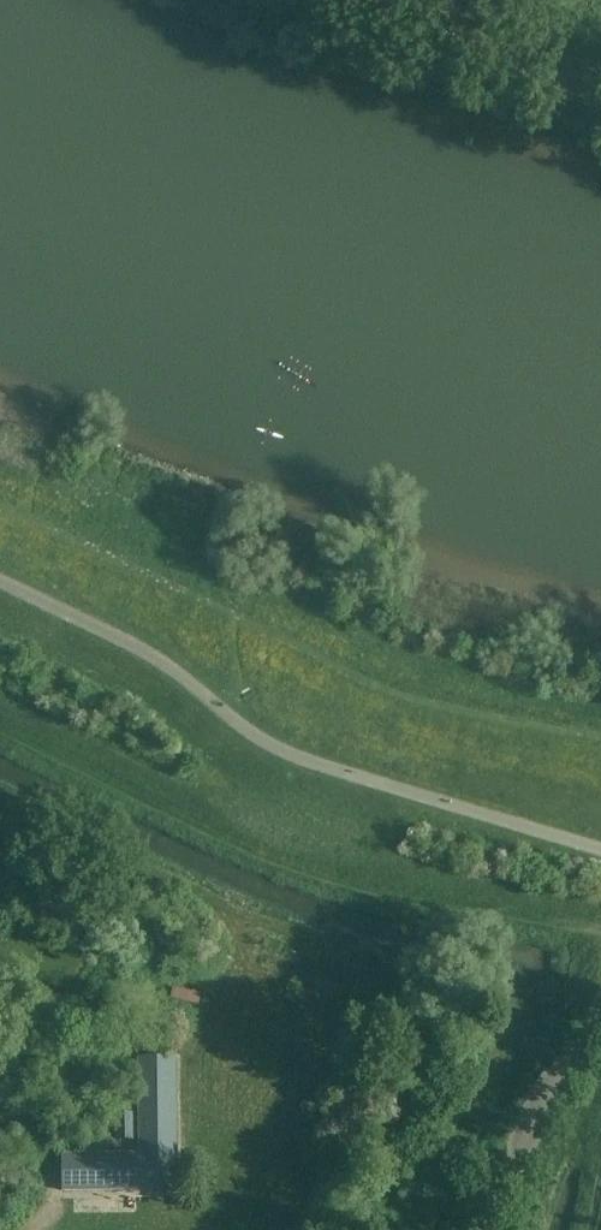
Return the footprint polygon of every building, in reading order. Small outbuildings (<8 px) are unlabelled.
[(173,988),(170,999),(199,1006),(201,995),(173,988)] [(63,1154),(64,1191),(178,1190),(176,1058),(139,1059),(140,1154),(63,1154)] [(133,1141),(133,1113),(118,1114),(118,1141),(133,1141)]
